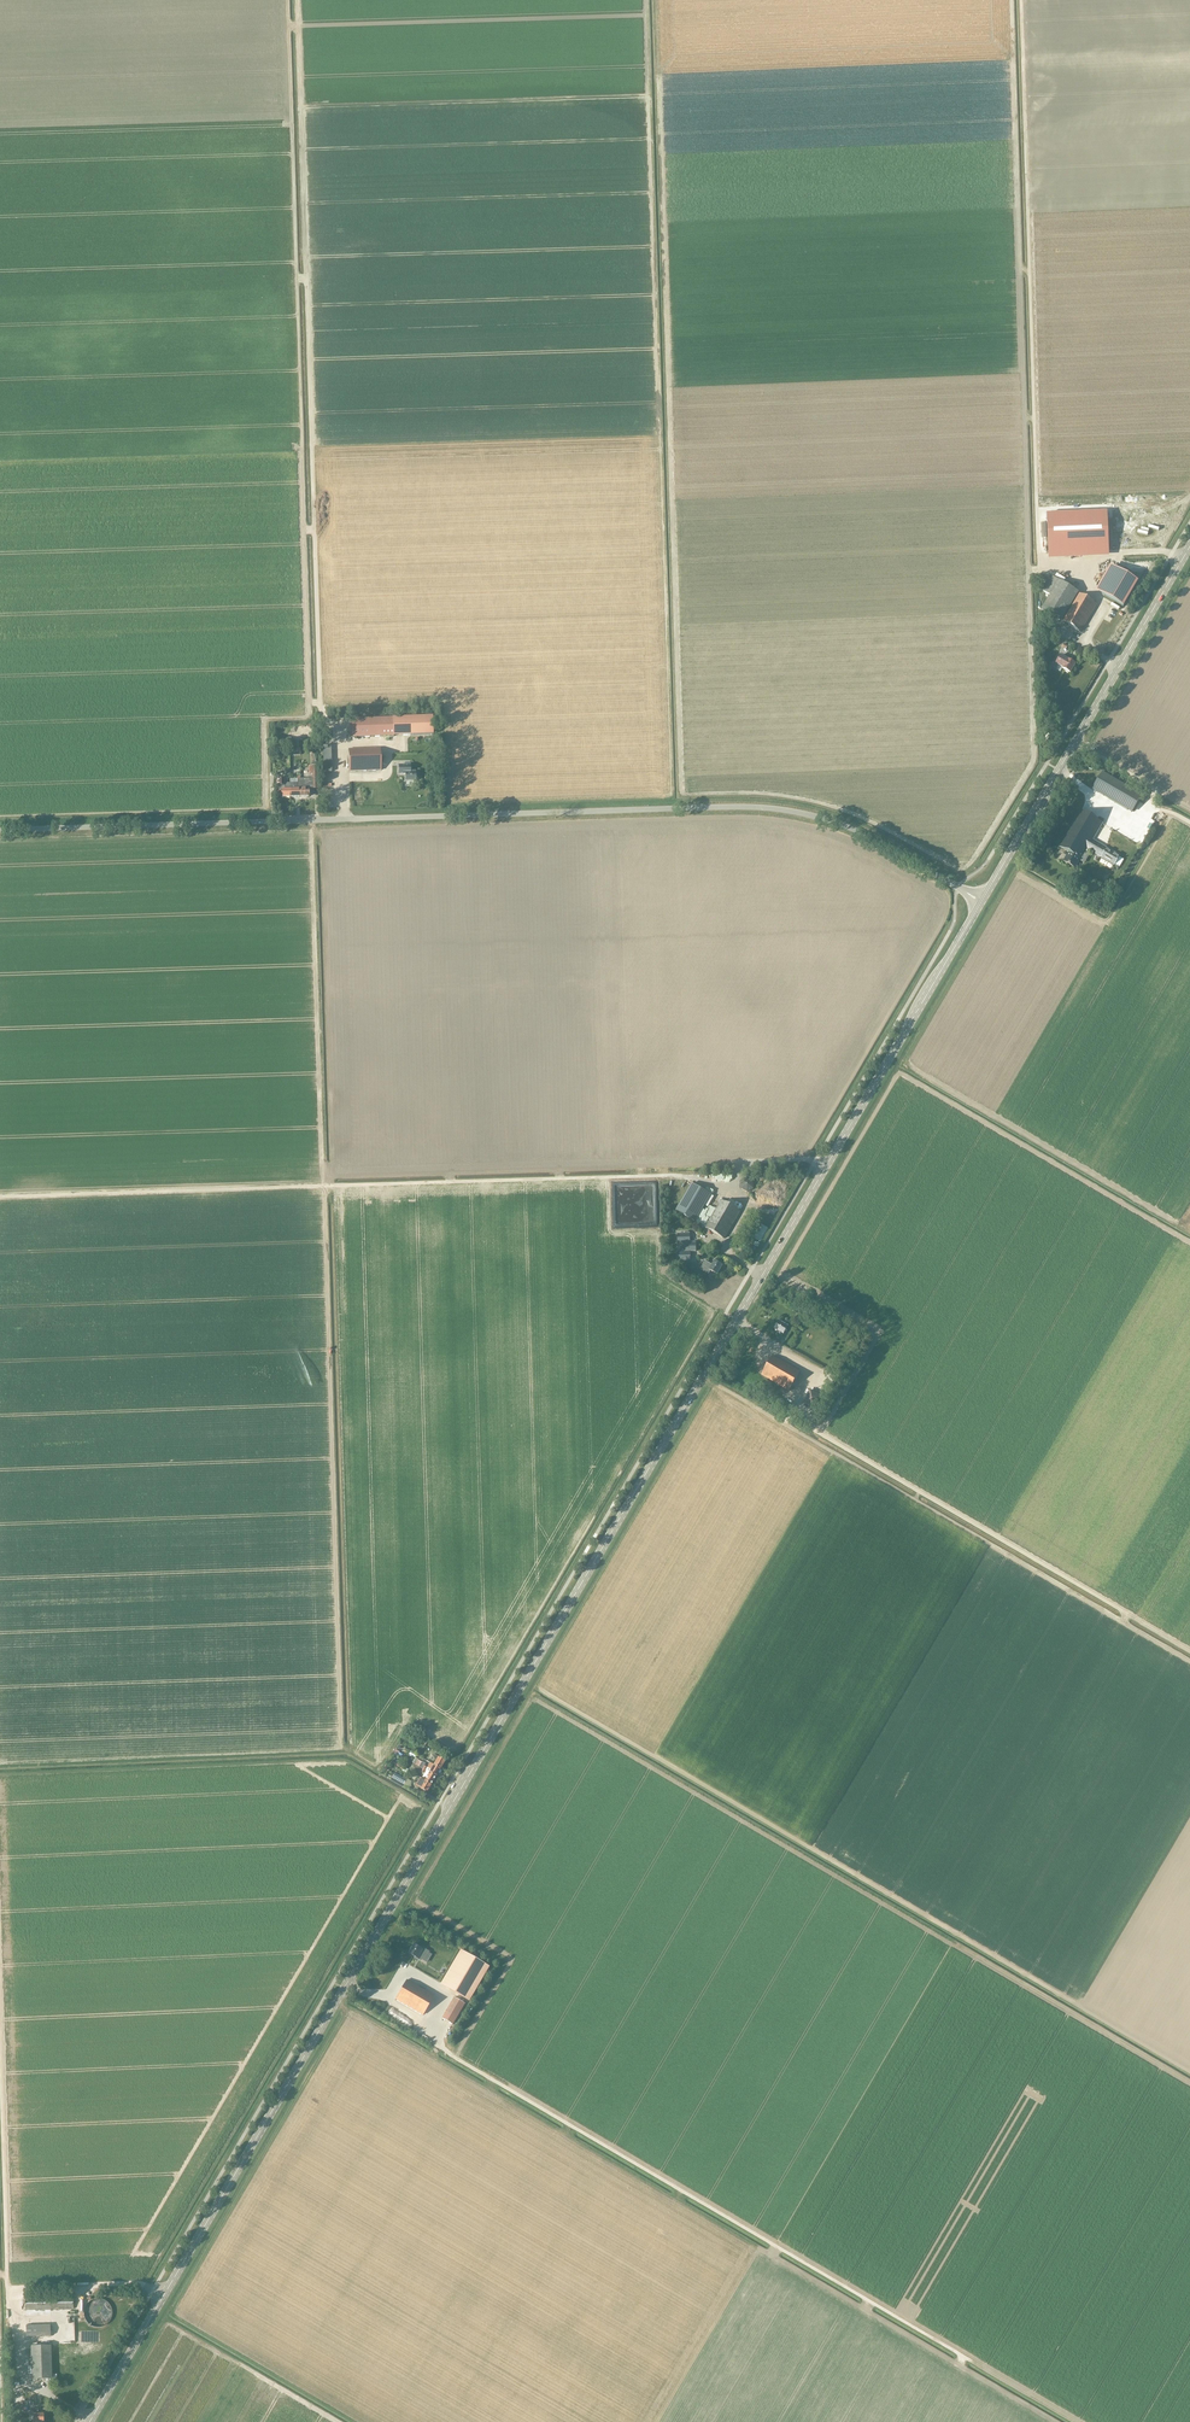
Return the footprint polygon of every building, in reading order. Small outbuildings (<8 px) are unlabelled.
[(1107,512),(1046,514),(1048,552),(1108,549),(1107,512)] [(1103,571),(1099,570),(1096,579),(1105,582),(1108,571),(1104,569),(1103,571)] [(1117,569),(1102,595),(1123,607),(1138,582),(1117,569)] [(1097,605),(1077,593),(1078,592),(1050,576),(1041,590),(1050,595),(1041,609),(1080,632),(1097,605)] [(1062,668),(1070,673),(1075,665),(1067,659),(1063,657),(1058,665),(1062,667),(1062,668)] [(434,716),(394,718),(395,736),(435,735),(434,716)] [(349,719),(349,737),(395,736),(394,718),(349,719)] [(349,771),(381,770),(380,748),(348,749),(349,771)] [(415,781),(415,772),(410,772),(410,765),(398,765),(398,774),(405,774),(405,781),(415,781)] [(1102,772),(1092,789),(1131,812),(1141,795),(1102,772)] [(299,797),(310,796),(309,789),(318,788),(317,778),(301,779),(301,782),(297,782),(297,785),(299,785),(299,797)] [(290,783),(284,783),(284,779),(277,779),(277,786),(281,786),(281,797),(290,797),(290,783)] [(297,782),(301,782),(301,779),(297,779),(297,781),(290,781),(290,783),(290,797),(299,797),(299,785),(297,785),(297,782)] [(1092,840),(1102,823),(1079,810),(1058,846),(1069,853),(1064,862),(1074,868),(1078,860),(1080,861),(1087,848),(1101,857),(1102,858),(1101,859),(1105,861),(1106,860),(1109,862),(1108,863),(1113,866),(1114,865),(1120,856),(1114,853),(1111,851),(1106,848),(1092,840)] [(1117,847),(1127,835),(1121,829),(1110,841),(1117,847)] [(753,1188),(753,1181),(747,1177),(740,1181),(740,1188),(747,1192),(753,1188)] [(695,1222),(711,1194),(691,1183),(675,1210),(695,1222)] [(724,1238),(740,1211),(721,1200),(705,1227),(724,1238)] [(689,1233),(677,1233),(677,1243),(683,1242),(683,1251),(677,1251),(678,1260),(690,1260),(690,1251),(696,1251),(695,1242),(690,1242),(689,1233)] [(715,1261),(712,1265),(705,1260),(700,1269),(708,1274),(711,1270),(717,1274),(722,1265),(715,1261)] [(787,1326),(789,1321),(786,1319),(783,1324),(779,1321),(774,1329),(783,1334),(788,1326),(787,1326)] [(789,1391),(800,1372),(773,1355),(762,1374),(789,1391)] [(821,1402),(824,1397),(821,1396),(821,1395),(810,1389),(802,1402),(813,1409),(819,1400),(821,1402)] [(788,1412),(792,1406),(777,1398),(774,1404),(788,1412)] [(440,1768),(445,1760),(436,1755),(434,1758),(436,1761),(434,1764),(440,1768)] [(422,1761),(419,1766),(420,1767),(436,1776),(440,1768),(434,1764),(430,1762),(427,1767),(424,1766),(425,1763),(422,1761)] [(431,1784),(436,1776),(420,1767),(418,1770),(420,1772),(420,1771),(424,1773),(427,1775),(424,1780),(431,1784)] [(395,1773),(392,1777),(403,1784),(406,1779),(395,1773)] [(431,1784),(424,1780),(420,1777),(415,1785),(426,1792),(431,1784)] [(413,1944),(408,1953),(420,1960),(423,1956),(426,1958),(429,1951),(422,1947),(421,1948),(413,1944)] [(460,1951),(441,1983),(470,2000),(488,1967),(460,1951)] [(423,2015),(434,1996),(407,1980),(395,1998),(423,2015)] [(452,2024),(465,2003),(454,1997),(442,2018),(452,2024)] [(401,2010),(397,2016),(405,2021),(409,2015),(401,2010)] [(25,2310),(73,2309),(73,2296),(25,2297),(25,2310)] [(112,2314),(112,2313),(112,2311),(112,2310),(111,2308),(111,2307),(110,2305),(109,2304),(108,2303),(107,2302),(106,2301),(105,2300),(103,2299),(102,2299),(100,2299),(99,2298),(97,2298),(95,2299),(94,2299),(92,2299),(91,2300),(90,2301),(88,2302),(87,2303),(86,2304),(85,2305),(85,2307),(84,2308),(84,2310),(84,2311),(83,2313),(84,2314),(84,2316),(84,2317),(85,2319),(85,2320),(86,2321),(87,2323),(88,2324),(90,2325),(91,2325),(92,2326),(94,2327),(95,2327),(97,2327),(99,2327),(100,2327),(102,2327),(103,2326),(105,2325),(106,2325),(107,2324),(108,2323),(109,2321),(110,2320),(111,2319),(111,2317),(112,2316),(112,2314)] [(26,2325),(26,2336),(50,2336),(50,2325),(26,2325)] [(32,2378),(51,2377),(50,2346),(30,2346),(32,2378)] [(44,2421),(43,2413),(38,2413),(38,2408),(33,2408),(33,2421),(41,2421),(44,2421)]
